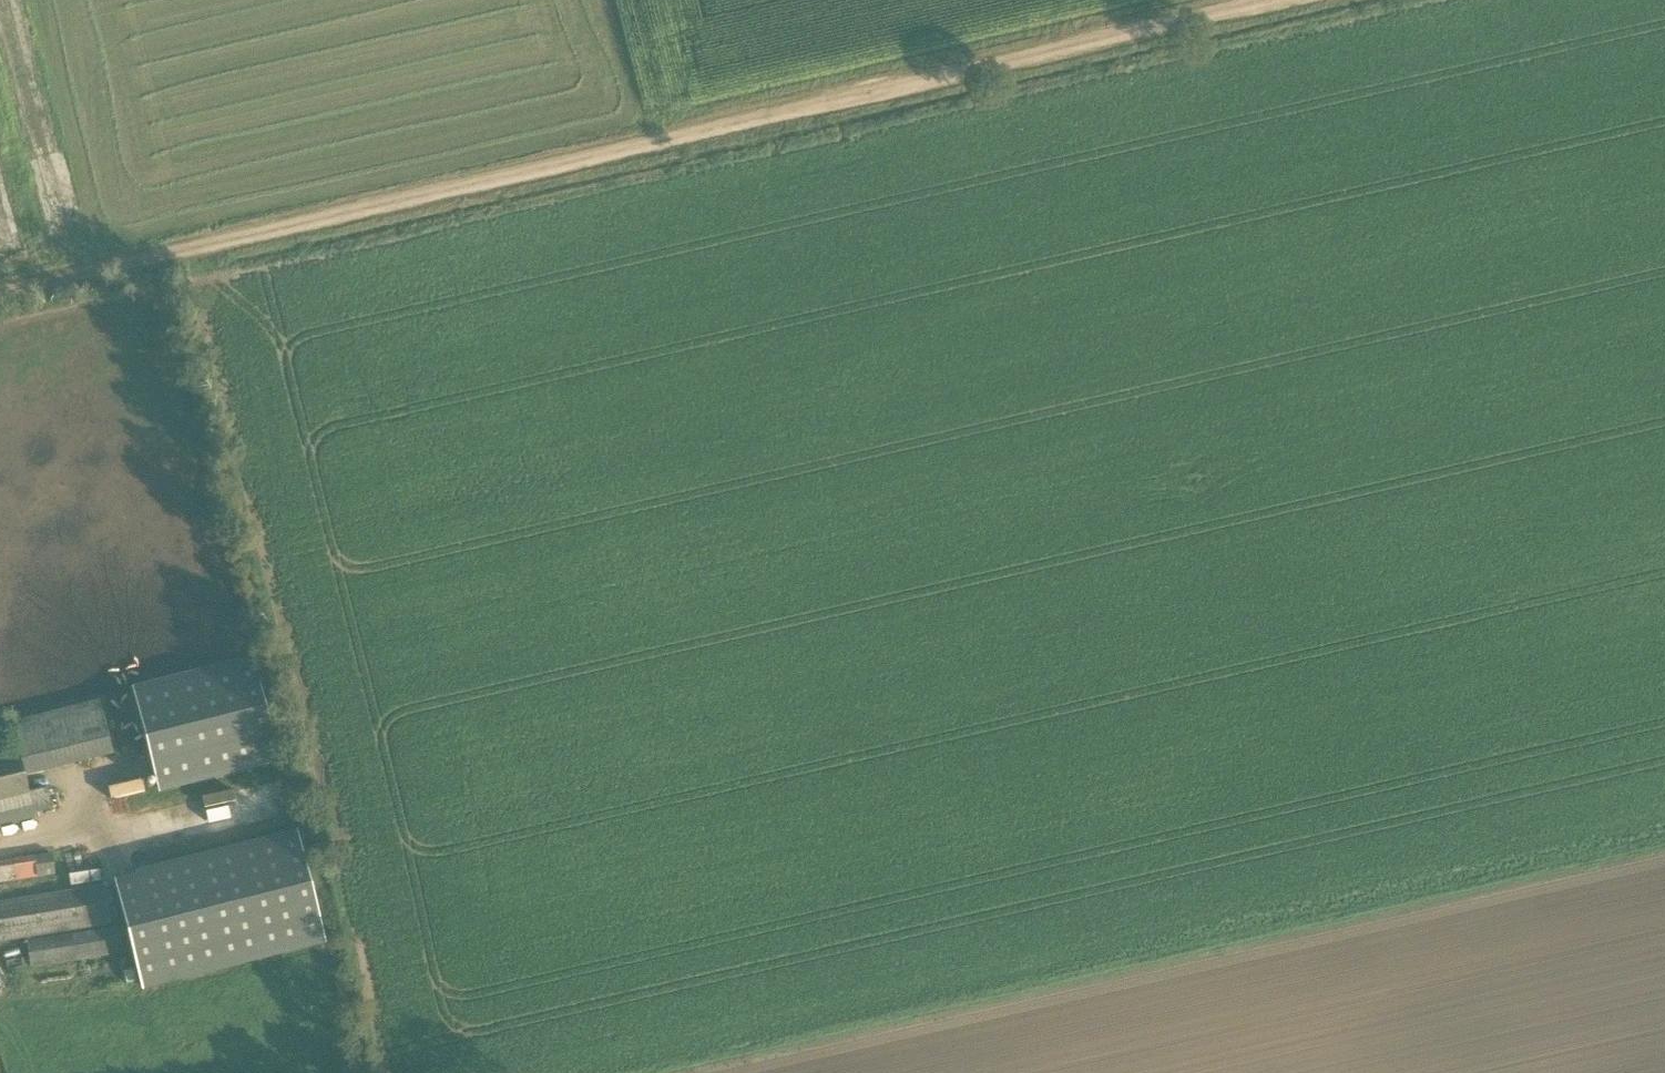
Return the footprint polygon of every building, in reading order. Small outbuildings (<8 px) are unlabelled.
[(273,741),(253,663),(133,694),(153,771),(273,741)] [(2,836),(1,829),(35,821),(33,815),(52,811),(47,790),(28,794),(24,779),(26,779),(21,758),(0,763),(0,837),(2,836)] [(143,779),(109,788),(112,797),(145,788),(143,779)] [(324,942),(298,835),(114,882),(141,988),(324,942)] [(55,875),(52,853),(0,861),(0,883),(55,875)] [(105,887),(0,904),(0,942),(111,924),(105,887)] [(26,943),(31,970),(77,962),(72,935),(26,943)] [(68,1000),(103,994),(101,983),(66,988),(68,1000)]
